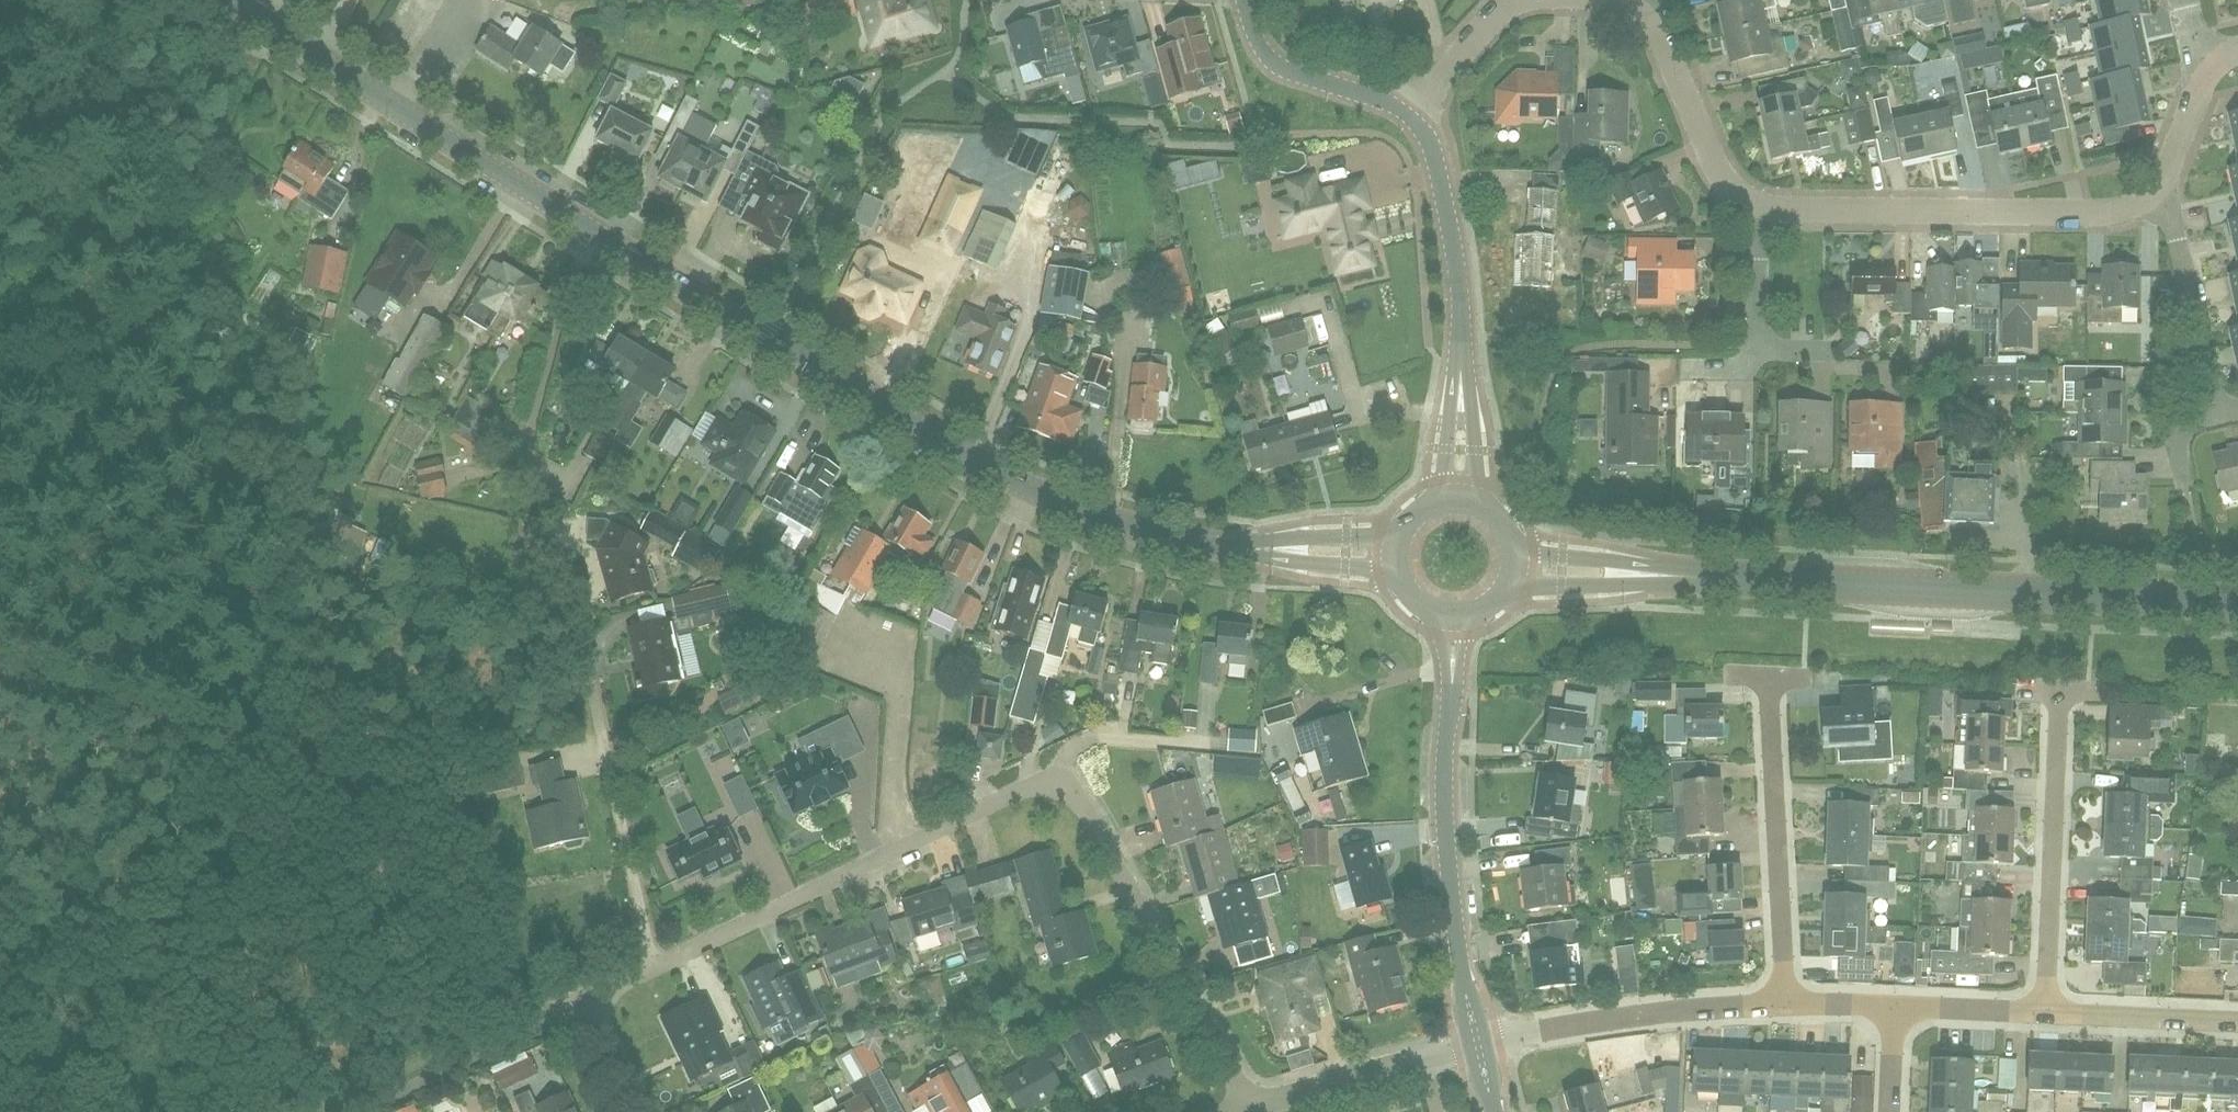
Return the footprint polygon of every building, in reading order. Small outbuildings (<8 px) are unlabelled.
[(858,15),(853,0),(809,0),(808,0),(816,27),(858,15)] [(871,42),(888,37),(889,41),(934,28),(927,0),(859,0),(871,42)] [(1765,26),(1762,11),(1776,8),(1774,0),(1731,0),(1732,4),(1720,7),(1726,34),(1765,26)] [(1845,8),(1847,8),(1845,0),(1829,0),(1841,53),(1855,50),(1845,8)] [(1852,30),(1883,23),(1887,37),(1902,34),(1895,0),(1860,0),(1862,8),(1847,12),(1852,30)] [(1902,34),(1903,34),(1898,12),(1913,8),(1916,20),(1927,27),(1948,22),(1946,9),(1945,10),(1943,0),(1895,0),(1902,34)] [(1955,26),(1977,21),(1972,0),(1949,0),(1955,26)] [(2026,11),(2053,5),(2052,0),(2024,0),(2026,11)] [(2101,25),(2089,27),(2089,28),(2148,14),(2145,0),(2095,0),(2101,25)] [(403,18),(426,28),(431,17),(408,8),(403,18)] [(2148,14),(2089,28),(2095,53),(2142,42),(2136,17),(2148,15),(2148,14)] [(1039,34),(1033,15),(1025,17),(1026,22),(1007,28),(1018,68),(1039,62),(1044,80),(1065,74),(1060,57),(1073,53),(1066,27),(1039,34)] [(534,27),(534,29),(516,17),(505,35),(491,26),(477,49),(508,69),(515,59),(542,76),(550,64),(563,72),(575,54),(562,45),(534,27)] [(1143,79),(1159,75),(1149,41),(1134,45),(1127,18),(1085,30),(1096,72),(1122,65),(1126,78),(1142,73),(1143,79)] [(2067,44),(2082,41),(2077,18),(2062,22),(2067,44)] [(1164,72),(1171,98),(1198,90),(1193,73),(1211,67),(1198,21),(1168,29),(1179,68),(1164,72)] [(1748,77),(1789,68),(1783,37),(1766,32),(1765,26),(1726,34),(1732,63),(1744,60),(1748,77)] [(1953,40),(1956,56),(1986,50),(1983,34),(1953,40)] [(2142,42),(2095,53),(2101,78),(2148,68),(2142,42)] [(1575,96),(1576,51),(1555,50),(1555,81),(1549,81),(1544,84),(1537,75),(1519,74),(1501,92),(1500,121),(1520,121),(1526,118),(1526,116),(1557,116),(1557,96),(1575,96)] [(2148,68),(2101,78),(2090,81),(2095,106),(2142,96),(2136,71),(2148,68)] [(2068,98),(2083,95),(2077,72),(2063,75),(2068,98)] [(2037,89),(2012,95),(2024,148),(2050,142),(2044,113),(2064,109),(2056,75),(2035,80),(2037,89)] [(627,83),(613,76),(600,99),(615,106),(627,83)] [(1812,105),(1819,94),(1808,87),(1805,77),(1779,83),(1782,98),(1759,103),(1765,131),(1802,123),(1799,108),(1812,105)] [(1949,118),(1963,115),(1956,83),(1942,86),(1948,110),(1920,117),(1929,158),(1957,151),(1949,118)] [(2024,148),(2012,95),(1987,101),(1985,92),(1964,97),(1972,129),(1991,125),(1998,154),(2024,148)] [(696,132),(686,127),(699,101),(687,95),(654,159),(666,165),(659,178),(683,190),(703,151),(689,144),(696,132)] [(1628,141),(1629,95),(1591,95),(1590,126),(1575,125),(1574,156),(1601,157),(1601,140),(1628,141)] [(2142,96),(2095,106),(2101,132),(2148,122),(2142,96)] [(1929,158),(1920,117),(1893,123),(1887,98),(1873,101),(1881,133),(1893,131),(1901,164),(1929,158)] [(1862,143),(1876,140),(1869,109),(1855,112),(1862,143)] [(638,162),(654,132),(612,110),(597,140),(638,162)] [(2237,138),(2237,112),(2228,114),(2234,139),(2237,138)] [(717,158),(703,151),(683,190),(706,202),(723,170),(735,176),(760,127),(748,121),(732,150),(723,145),(717,158)] [(1802,123),(1765,131),(1772,161),(1822,149),(1818,133),(1805,136),(1802,123)] [(2076,138),(2091,135),(2089,123),(2073,127),(2076,138)] [(277,181),(302,196),(300,200),(333,220),(349,192),(328,178),(335,166),(299,144),(286,167),(277,181)] [(743,219),(742,222),(762,233),(758,241),(776,250),(784,235),(787,237),(808,195),(779,180),(775,168),(749,155),(750,153),(747,151),(735,176),(719,207),(743,219)] [(1574,151),(1559,151),(1551,159),(1549,159),(1548,172),(1560,172),(1573,173),(1574,151)] [(1217,160),(1187,168),(1185,160),(1167,165),(1174,191),(1192,185),(1222,177),(1217,160)] [(1270,181),(1266,162),(1243,167),(1248,186),(1270,181)] [(2229,167),(2235,192),(2237,192),(2237,165),(2229,167)] [(1560,186),(1582,186),(1582,173),(1573,173),(1560,172),(1560,186)] [(1645,223),(1677,208),(1661,172),(1635,184),(1629,172),(1607,183),(1617,204),(1633,197),(1645,223)] [(1374,216),(1367,218),(1364,210),(1372,208),(1365,182),(1339,188),(1318,193),(1314,178),(1289,184),(1293,199),(1279,203),(1287,238),(1327,228),(1330,240),(1339,275),(1352,272),(1375,266),(1369,244),(1369,241),(1379,238),(1374,216)] [(1554,227),(1556,192),(1530,190),(1528,226),(1554,227)] [(871,231),(884,205),(865,196),(852,222),(871,231)] [(983,211),(962,256),(995,271),(1023,211),(996,199),(989,213),(983,211)] [(950,253),(966,218),(939,206),(923,241),(950,253)] [(2229,221),(2235,246),(2237,245),(2237,219),(2229,221)] [(379,295),(380,290),(406,306),(414,294),(428,270),(436,257),(424,250),(423,244),(417,240),(411,242),(399,234),(369,283),(368,283),(367,287),(349,283),(341,321),(359,325),(358,329),(376,333),(384,297),(379,295)] [(1553,289),(1556,239),(1517,236),(1514,287),(1553,289)] [(1675,305),(1675,290),(1691,290),(1692,255),(1675,255),(1675,241),(1631,241),(1630,258),(1639,258),(1639,305),(1675,305)] [(341,294),(349,252),(310,246),(303,287),(341,294)] [(878,315),(880,311),(904,322),(920,286),(882,269),(884,265),(880,255),(870,251),(860,254),(844,291),(860,298),(857,305),(860,314),(869,318),(878,315)] [(1065,271),(1068,255),(1052,251),(1049,268),(1065,271)] [(465,317),(490,332),(522,277),(497,263),(465,317)] [(1164,269),(1178,321),(1196,316),(1189,287),(1191,287),(1184,263),(1164,269)] [(1936,311),(1954,311),(1954,263),(1953,263),(1953,270),(1927,270),(1927,283),(1922,283),(1922,293),(1910,293),(1910,313),(1910,322),(1936,322),(1936,311)] [(1954,263),(1954,311),(1955,311),(1955,306),(1973,306),(1973,317),(1998,317),(1998,290),(1986,290),(1986,279),(1982,279),(1982,263),(1954,263)] [(2073,305),(2073,269),(2038,269),(2038,264),(2020,264),(2020,287),(2003,287),(2003,320),(2003,347),(2021,347),(2032,347),(2032,320),(2034,320),(2034,305),(2073,305)] [(2087,297),(2087,324),(2122,324),(2121,309),(2138,309),(2138,265),(2104,266),(2104,298),(2087,297)] [(1910,313),(1910,293),(1910,283),(1894,283),(1894,267),(1851,267),(1851,295),(1885,295),(1885,303),(1892,303),(1892,313),(1910,313)] [(1079,320),(1088,275),(1065,271),(1049,268),(1041,314),(1079,320)] [(2229,274),(2235,300),(2237,300),(2237,272),(2229,274)] [(522,277),(490,332),(502,339),(514,319),(527,326),(547,292),(522,277)] [(996,377),(1017,327),(997,319),(1001,309),(990,304),(985,316),(965,308),(956,330),(977,339),(966,365),(996,377)] [(1285,311),(1265,316),(1268,327),(1287,322),(1285,311)] [(1233,332),(1259,324),(1255,312),(1230,319),(1233,332)] [(408,399),(446,327),(425,315),(400,360),(396,358),(382,385),(408,399)] [(1036,336),(1051,342),(1057,320),(1041,316),(1036,336)] [(1277,354),(1309,345),(1301,319),(1269,328),(1277,354)] [(1102,334),(1102,328),(1091,326),(1088,337),(1100,340),(1102,334)] [(2229,329),(2235,355),(2237,355),(2237,327),(2229,329)] [(611,387),(625,395),(649,355),(648,355),(651,349),(637,340),(633,346),(622,339),(614,352),(599,343),(589,359),(605,369),(605,368),(618,375),(611,387)] [(625,395),(606,425),(628,438),(646,409),(641,406),(648,394),(658,400),(676,372),(649,355),(625,395)] [(1112,373),(1108,372),(1111,362),(1109,361),(1092,355),(1082,382),(1089,384),(1105,390),(1106,390),(1110,380),(1112,373)] [(1083,413),(1067,407),(1078,378),(1041,364),(1018,426),(1055,440),(1056,438),(1071,443),(1083,413)] [(1130,420),(1133,420),(1132,426),(1135,429),(1150,430),(1153,428),(1154,422),(1156,422),(1157,419),(1163,420),(1164,407),(1158,407),(1159,391),(1165,391),(1167,367),(1135,364),(1130,420)] [(1964,396),(2017,396),(2017,366),(1964,367),(1964,396)] [(2062,413),(2079,414),(2125,415),(2125,409),(2123,409),(2123,384),(2099,384),(2099,367),(2062,367),(2062,384),(2065,384),(2065,402),(2062,402),(2062,413)] [(1659,465),(1660,417),(1649,416),(1650,373),(1610,372),(1609,416),(1606,416),(1605,464),(1659,465)] [(496,430),(503,418),(467,397),(460,409),(496,430)] [(1828,468),(1828,405),(1780,405),(1780,453),(1784,453),(1784,450),(1803,450),(1803,468),(1828,468)] [(1852,470),(1874,470),(1900,470),(1900,405),(1851,405),(1851,453),(1852,453),(1852,470)] [(489,441),(496,430),(460,409),(453,420),(489,441)] [(744,483),(775,431),(743,412),(734,428),(718,419),(703,443),(719,453),(713,464),(744,483)] [(1287,424),(1297,461),(1312,456),(1310,452),(1338,444),(1329,412),(1287,424)] [(1701,475),(1716,476),(1716,417),(1703,417),(1703,412),(1690,412),(1689,431),(1686,431),(1686,443),(1684,443),(1684,466),(1701,466),(1701,475)] [(1716,417),(1716,476),(1729,476),(1729,467),(1747,467),(1748,445),(1745,445),(1746,433),(1742,433),(1742,412),(1729,412),(1729,417),(1716,417)] [(2062,460),(2068,460),(2099,460),(2099,445),(2123,445),(2123,420),(2125,420),(2125,415),(2079,414),(2079,444),(2062,444),(2062,460)] [(659,446),(677,457),(694,429),(676,418),(659,446)] [(1297,461),(1287,424),(1259,432),(1256,420),(1240,425),(1253,469),(1280,461),(1282,465),(1297,461)] [(495,447),(483,440),(460,425),(452,438),(488,460),(495,447)] [(600,464),(616,437),(599,427),(584,454),(600,464)] [(1956,444),(1949,443),(1947,458),(1937,458),(1936,442),(1915,445),(1922,531),(1926,531),(1927,533),(1943,532),(1942,530),(1946,529),(1945,523),(1993,525),(1995,489),(2001,489),(2001,477),(1996,477),(1996,464),(1970,462),(1967,450),(1956,444)] [(2226,447),(2227,451),(2212,454),(2220,492),(2237,488),(2237,444),(2226,447)] [(838,490),(830,486),(840,470),(816,456),(807,472),(803,470),(796,482),(781,474),(763,505),(813,533),(838,490)] [(420,481),(417,482),(422,499),(428,497),(429,500),(445,496),(445,493),(447,492),(443,471),(445,471),(440,458),(414,464),(420,481)] [(2146,523),(2146,478),(2126,478),(2126,464),(2091,464),(2091,493),(2101,493),(2101,523),(2146,523)] [(714,525),(715,525),(706,539),(723,549),(731,535),(732,535),(754,498),(736,487),(714,525)] [(892,524),(882,541),(879,546),(890,552),(907,561),(910,556),(911,557),(912,554),(920,558),(925,557),(930,547),(929,542),(922,538),(928,526),(926,525),(928,522),(905,509),(896,526),(892,524)] [(651,512),(641,530),(677,550),(672,558),(706,577),(720,552),(651,512)] [(653,571),(648,569),(644,555),(651,545),(614,524),(599,550),(613,602),(653,590),(653,588),(657,584),(653,571)] [(857,527),(847,544),(854,548),(848,559),(844,557),(833,575),(850,585),(843,597),(808,580),(773,652),(812,671),(847,600),(858,607),(865,593),(866,594),(890,552),(879,546),(882,541),(857,527)] [(964,593),(969,582),(971,583),(985,554),(959,542),(945,570),(949,573),(932,608),(971,627),(983,603),(964,593)] [(716,565),(717,565),(713,572),(725,579),(729,572),(732,573),(741,556),(726,547),(716,565)] [(1032,614),(1043,579),(1014,570),(1009,587),(1004,585),(991,629),(1022,638),(1029,613),(1032,614)] [(726,587),(717,589),(673,599),(678,618),(692,615),(695,625),(698,628),(709,626),(712,620),(711,613),(714,612),(716,619),(733,615),(726,587)] [(1079,642),(1094,646),(1088,668),(1099,672),(1105,649),(1096,647),(1100,633),(1102,633),(1111,604),(1079,595),(1075,609),(1060,604),(1046,654),(1029,649),(1009,717),(1034,724),(1053,659),(1062,661),(1071,630),(1067,629),(1069,624),(1083,628),(1079,642)] [(1177,634),(1179,620),(1142,614),(1141,621),(1127,619),(1119,671),(1139,674),(1142,652),(1152,653),(1151,662),(1170,665),(1175,634),(1177,634)] [(678,665),(682,664),(679,648),(674,649),(671,635),(676,634),(673,618),(629,628),(638,668),(634,669),(641,699),(667,693),(664,683),(681,679),(678,665)] [(1229,656),(1228,665),(1246,667),(1247,657),(1248,657),(1249,642),(1251,642),(1253,627),(1221,624),(1219,644),(1205,643),(1202,682),(1218,683),(1221,655),(1229,656)] [(1670,702),(1670,684),(1637,684),(1637,701),(1670,702)] [(1822,749),(1871,746),(1868,689),(1839,690),(1840,711),(1820,712),(1822,749)] [(1677,717),(1686,717),(1686,739),(1722,739),(1722,708),(1705,708),(1705,691),(1677,691),(1677,717)] [(1593,760),(1594,746),(1581,744),(1584,726),(1592,727),(1596,697),(1565,692),(1562,714),(1549,712),(1545,743),(1559,745),(1557,761),(1593,760)] [(1955,745),(1965,745),(2002,746),(2003,718),(1988,718),(1989,699),(1955,698),(1954,718),(1956,718),(1955,745)] [(996,731),(999,706),(972,702),(969,728),(996,731)] [(1267,727),(1296,718),(1292,703),(1263,712),(1267,727)] [(2158,707),(2158,706),(2135,706),(2134,724),(2110,723),(2109,754),(2154,756),(2155,740),(2147,740),(2147,730),(2171,730),(2173,707),(2158,707)] [(1351,819),(1341,785),(1366,777),(1347,713),(1293,730),(1313,793),(1326,789),(1336,823),(1351,819)] [(797,741),(807,762),(777,776),(782,788),(779,790),(786,804),(789,802),(795,814),(815,804),(816,807),(829,800),(828,798),(848,788),(834,760),(842,756),(844,760),(863,751),(847,717),(797,741)] [(999,760),(1002,738),(981,734),(977,756),(999,760)] [(1236,739),(1237,753),(1260,752),(1259,738),(1236,739)] [(1964,759),(1955,759),(1953,761),(1952,771),(1952,779),(1943,778),(1943,790),(1965,790),(1987,792),(1987,773),(2001,774),(2002,746),(1965,745),(1964,759)] [(2201,757),(2185,756),(2185,777),(2199,777),(2201,762),(2201,757)] [(1674,810),(1686,810),(1722,808),(1720,780),(1705,781),(1704,762),(1671,764),(1674,810)] [(1278,784),(1291,778),(1292,777),(1286,764),(1272,770),(1278,784)] [(2108,795),(2106,827),(2162,829),(2163,821),(2158,816),(2149,815),(2149,812),(2145,811),(2146,801),(2173,802),(2174,777),(2125,776),(2124,796),(2108,795)] [(1593,826),(1578,824),(1581,808),(1571,806),(1574,782),(1540,777),(1534,819),(1554,822),(1552,836),(1585,841),(1591,840),(1593,826)] [(538,849),(586,838),(573,780),(564,782),(564,778),(541,784),(544,795),(551,794),(554,805),(529,811),(538,849)] [(740,816),(756,808),(741,778),(725,786),(740,816)] [(1293,812),(1304,807),(1291,778),(1278,784),(1293,813),(1293,812)] [(1166,846),(1179,843),(1221,830),(1217,815),(1205,819),(1193,779),(1150,792),(1166,846)] [(1969,810),(1968,836),(2013,838),(2014,811),(2000,810),(2000,792),(1987,792),(1965,790),(1964,810),(1969,810)] [(1828,835),(1872,836),(1873,819),(1866,819),(1867,807),(1877,807),(1877,792),(1847,791),(1847,805),(1829,804),(1828,835)] [(1306,806),(1304,807),(1293,812),(1293,813),(1292,813),(1298,826),(1300,825),(1304,823),(1312,820),(1306,806)] [(1722,808),(1686,810),(1686,826),(1674,826),(1676,857),(1710,855),(1709,836),(1724,836),(1722,808)] [(727,831),(718,835),(714,826),(665,850),(669,858),(680,880),(701,870),(704,877),(741,859),(727,831)] [(2143,859),(2143,852),(2144,844),(2149,844),(2149,841),(2157,841),(2162,835),(2162,829),(2106,827),(2105,858),(2143,859)] [(1221,830),(1179,843),(1195,898),(1208,895),(1238,886),(1221,830)] [(1329,867),(1329,830),(1304,830),(1304,867),(1329,867)] [(1845,865),(1844,881),(1889,883),(1889,867),(1865,866),(1866,852),(1872,852),(1872,836),(1828,835),(1827,865),(1845,865)] [(2013,838),(1968,836),(1963,836),(1961,882),(1995,883),(1996,865),(2011,866),(2013,838)] [(1359,907),(1390,898),(1385,880),(1381,881),(1369,842),(1343,850),(1359,907)] [(2191,846),(2186,879),(2200,881),(2203,857),(2197,856),(2199,847),(2191,846)] [(1574,887),(1565,888),(1563,868),(1571,867),(1569,850),(1537,853),(1539,871),(1521,873),(1526,912),(1576,906),(1574,887)] [(1054,966),(1096,955),(1084,912),(1072,916),(1068,903),(1064,904),(1050,852),(1015,861),(1019,873),(1008,876),(1005,864),(965,875),(973,903),(1013,891),(1011,884),(1022,881),(1034,927),(1043,924),(1054,966)] [(1655,909),(1651,864),(1632,865),(1637,911),(1655,909)] [(1677,919),(1688,918),(1711,916),(1710,901),(1742,899),(1740,866),(1708,868),(1710,892),(1675,894),(1677,919)] [(2184,881),(2185,874),(2161,872),(2162,868),(2122,866),(2121,880),(2152,881),(2184,881)] [(2151,896),(2152,881),(2121,880),(2120,894),(2151,896)] [(1826,895),(1825,926),(1869,927),(1870,911),(1863,911),(1864,896),(1889,897),(1889,883),(1844,881),(1844,896),(1826,895)] [(1208,895),(1216,921),(1224,949),(1268,936),(1252,882),(1238,886),(1208,895)] [(1959,928),(1971,928),(2008,930),(2009,902),(1995,902),(1995,883),(1961,882),(1960,901),(1961,901),(1959,928)] [(2221,882),(2220,896),(2237,897),(2237,883),(2221,882)] [(955,929),(974,923),(966,896),(947,902),(944,892),(904,904),(914,936),(953,923),(955,929)] [(1626,904),(1626,897),(1611,898),(1612,905),(1626,904)] [(2089,901),(2088,931),(2126,933),(2126,934),(2145,935),(2145,926),(2140,921),(2132,921),(2132,917),(2127,917),(2127,902),(2089,901)] [(868,920),(844,929),(836,932),(834,927),(816,934),(825,958),(826,958),(837,990),(881,973),(879,967),(896,960),(885,931),(873,935),(868,920)] [(1697,923),(1698,938),(1699,951),(1712,950),(1713,964),(1745,962),(1743,934),(1734,934),(1733,921),(1697,923)] [(1577,924),(1576,924),(1575,923),(1551,926),(1554,951),(1530,954),(1535,991),(1569,987),(1583,985),(1581,968),(1578,946),(1579,946),(1577,924)] [(1869,927),(1825,926),(1824,956),(1841,957),(1841,972),(1871,973),(1872,958),(1862,957),(1863,943),(1869,943),(1869,927)] [(1958,975),(1958,974),(1992,975),(1992,957),(2008,957),(2008,930),(1971,928),(1971,955),(1959,955),(1959,956),(1932,955),(1932,973),(1958,975)] [(918,935),(923,955),(943,950),(938,930),(918,935)] [(2125,964),(2126,934),(2126,933),(2088,931),(2087,962),(2125,964)] [(1395,946),(1388,948),(1378,951),(1374,935),(1346,943),(1359,988),(1363,987),(1371,1013),(1407,1002),(1396,966),(1400,964),(1395,946)] [(2221,940),(2220,962),(2237,963),(2237,941),(2221,940)] [(968,965),(991,959),(987,946),(965,953),(968,965)] [(1306,994),(1318,990),(1307,956),(1278,965),(1282,980),(1259,987),(1265,1007),(1271,1005),(1282,1038),(1317,1027),(1306,994)] [(763,1029),(775,1023),(783,1019),(790,1035),(824,1018),(800,970),(785,978),(777,963),(746,978),(759,1004),(752,1007),(763,1029)] [(2146,987),(2146,964),(2135,964),(2134,972),(2104,971),(2104,985),(2126,986),(2145,987),(2146,987)] [(813,994),(829,987),(822,968),(806,974),(813,994)] [(949,1014),(939,977),(921,982),(922,983),(917,984),(920,997),(925,996),(929,1013),(932,1013),(933,1018),(949,1014)] [(2144,995),(2145,987),(2126,986),(2126,995),(2144,995)] [(692,1080),(731,1061),(715,1028),(719,1026),(706,998),(662,1019),(692,1080)] [(827,1026),(819,1030),(824,1040),(832,1036),(827,1026)] [(1080,1077),(1101,1065),(1082,1032),(1061,1044),(1080,1077)] [(751,1041),(732,1051),(744,1079),(750,1076),(765,1069),(753,1045),(751,1041)] [(1064,1062),(1052,1042),(1023,1058),(1028,1066),(1002,1081),(1019,1111),(1023,1111),(1043,1101),(1045,1105),(1064,1094),(1050,1069),(1064,1062)] [(1122,1093),(1173,1074),(1161,1042),(1137,1051),(1133,1042),(1107,1052),(1122,1093)] [(854,1050),(868,1076),(882,1068),(873,1053),(869,1055),(862,1045),(854,1050)] [(849,1086),(856,1098),(832,1111),(882,1111),(887,1110),(868,1076),(854,1050),(853,1049),(835,1060),(849,1086)] [(959,1097),(979,1086),(967,1063),(960,1052),(948,1058),(955,1070),(948,1074),(943,1066),(929,1073),(934,1082),(909,1095),(917,1110),(927,1105),(931,1111),(968,1111),(959,1097)] [(1722,1054),(1695,1053),(1693,1092),(1720,1093),(1722,1054)] [(1748,1055),(1722,1054),(1720,1093),(1746,1094),(1748,1055)] [(1774,1056),(1748,1055),(1746,1094),(1772,1096),(1774,1056)] [(2056,1093),(2058,1056),(2030,1055),(2029,1091),(2056,1093)] [(1800,1057),(1774,1056),(1772,1096),(1798,1097),(1800,1057)] [(2085,1057),(2058,1056),(2056,1093),(2083,1094),(2085,1057)] [(1826,1058),(1800,1057),(1798,1097),(1808,1097),(1822,1098),(1824,1098),(1826,1058)] [(2113,1058),(2085,1057),(2083,1094),(2083,1100),(2095,1100),(2095,1094),(2111,1095),(2113,1058)] [(1821,1111),(1833,1111),(1834,1098),(1851,1099),(1853,1060),(1826,1058),(1824,1098),(1822,1098),(1821,1111)] [(507,1093),(544,1078),(537,1060),(499,1075),(507,1093)] [(1934,1060),(1933,1087),(1972,1089),(1973,1062),(1934,1060)] [(2156,1104),(2156,1098),(2158,1098),(2159,1061),(2131,1060),(2130,1091),(2131,1091),(2131,1097),(2146,1098),(2146,1103),(2156,1104)] [(2187,1062),(2159,1061),(2158,1098),(2174,1099),(2175,1093),(2184,1093),(2184,1099),(2185,1099),(2187,1062)] [(2187,1062),(2185,1099),(2202,1100),(2202,1111),(2206,1111),(2211,1111),(2212,1101),(2214,1064),(2187,1062)] [(2214,1064),(2212,1101),(2226,1102),(2225,1108),(2237,1108),(2237,1065),(2214,1064)] [(1667,1067),(1666,1092),(1680,1092),(1681,1068),(1667,1067)] [(772,1111),(756,1078),(731,1090),(739,1107),(729,1111),(769,1111),(772,1111)] [(1607,1111),(1600,1085),(1565,1095),(1569,1111),(1605,1111),(1607,1111)] [(1932,1111),(1971,1111),(1972,1089),(1933,1087),(1932,1111)] [(2006,1090),(1995,1090),(1987,1089),(1987,1101),(2006,1102),(2006,1090)] [(569,1093),(538,1106),(531,1091),(514,1098),(521,1111),(577,1111),(569,1093)] [(993,1109),(983,1091),(969,1099),(976,1111),(989,1111),(993,1109)] [(1666,1092),(1665,1111),(1679,1111),(1680,1092),(1666,1092)] [(1852,1111),(1872,1111),(1872,1098),(1852,1098),(1852,1111)]
